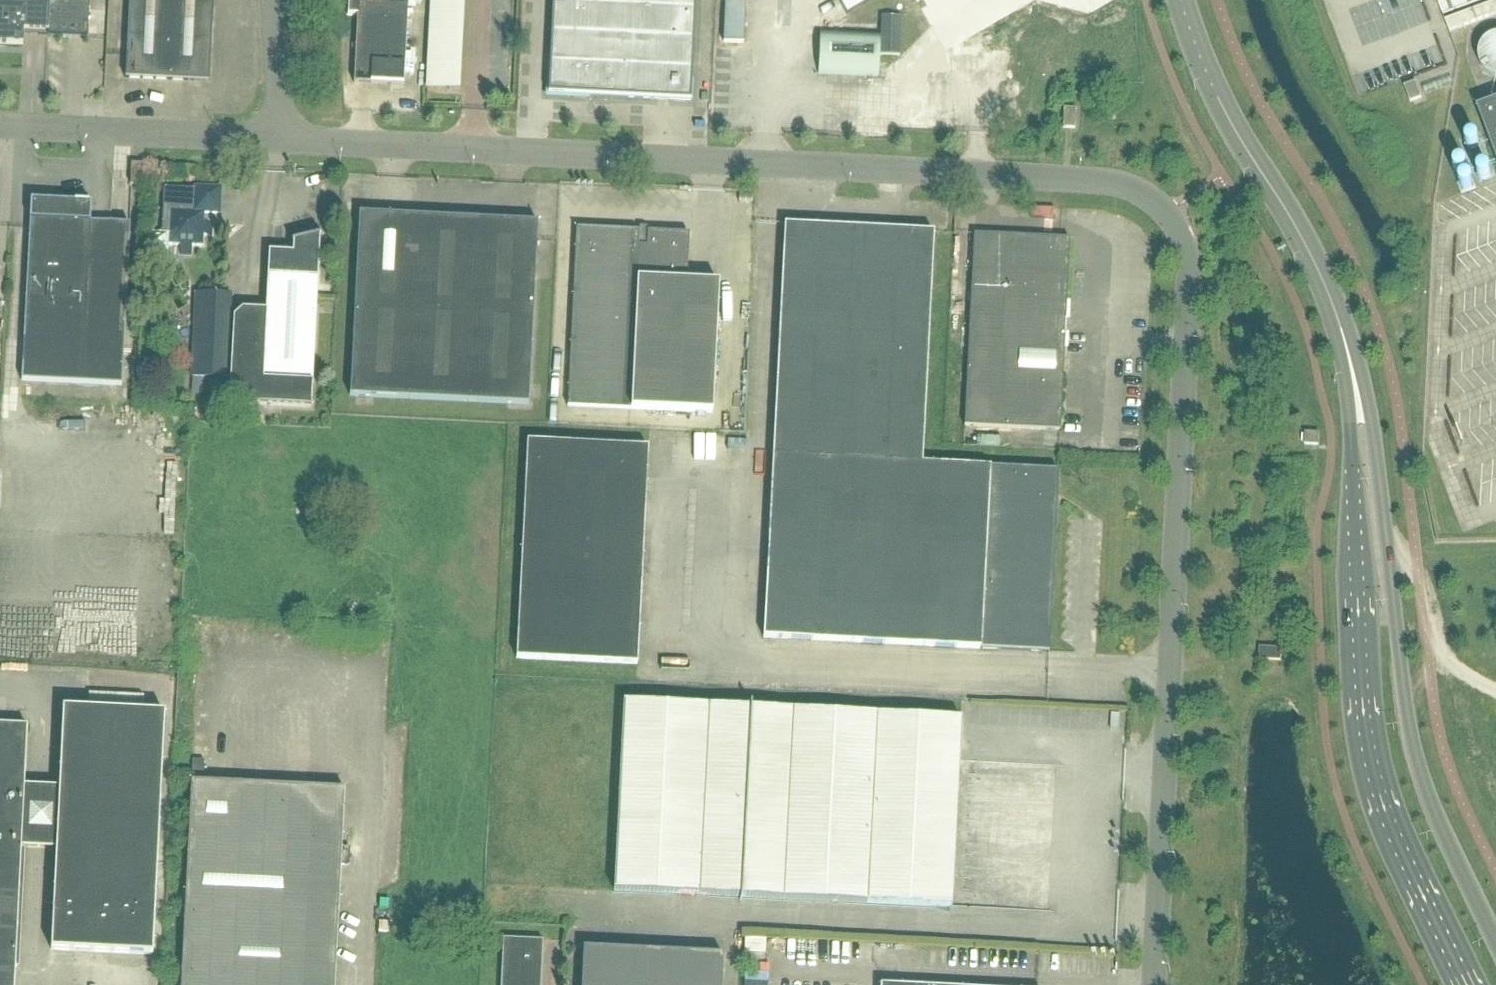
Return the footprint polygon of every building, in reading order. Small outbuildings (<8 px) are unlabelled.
[(24,46),(25,28),(48,29),(48,38),(88,40),(90,0),(19,0),(18,7),(0,6),(0,45),(24,46)] [(126,79),(210,83),(213,0),(129,0),(126,79)] [(349,17),(358,17),(355,85),(405,87),(409,7),(416,7),(417,0),(350,0),(349,17)] [(429,85),(461,85),(463,0),(431,0),(429,85)] [(690,102),(695,0),(553,0),(548,95),(690,102)] [(927,85),(948,84),(945,0),(924,0),(927,85)] [(966,27),(985,26),(984,0),(965,0),(966,27)] [(1461,32),(1481,28),(1479,21),(1495,18),(1495,0),(1454,0),(1461,32)] [(968,82),(987,81),(984,31),(966,32),(968,82)] [(878,78),(879,34),(819,32),(818,76),(878,78)] [(1495,37),(1491,39),(1488,41),(1485,44),(1482,48),(1481,52),(1480,54),(1480,56),(1480,58),(1480,60),(1480,62),(1480,64),(1481,66),(1482,68),(1483,69),(1484,71),(1486,74),(1489,76),(1491,77),(1495,79),(1495,37)] [(1422,99),(1416,83),(1405,88),(1410,103),(1422,99)] [(1495,157),(1495,103),(1479,110),(1495,157)] [(1075,111),(1063,110),(1062,130),(1074,130),(1075,111)] [(1472,151),(1473,151),(1474,151),(1476,151),(1477,150),(1478,149),(1479,148),(1480,147),(1480,145),(1480,144),(1480,142),(1479,141),(1478,140),(1477,139),(1476,138),(1474,138),(1473,137),(1472,138),(1470,138),(1469,139),(1468,140),(1467,141),(1466,142),(1466,144),(1466,145),(1466,147),(1467,148),(1468,149),(1469,150),(1470,151),(1472,151)] [(195,188),(195,191),(164,189),(162,235),(151,234),(151,252),(168,253),(168,246),(180,246),(180,256),(191,257),(192,247),(203,247),(203,236),(213,236),(213,225),(204,225),(204,215),(220,216),(221,190),(195,188)] [(91,205),(31,202),(22,382),(122,387),(130,226),(90,224),(91,205)] [(528,406),(538,224),(359,215),(349,397),(528,406)] [(933,234),(784,226),(763,639),(1049,654),(1058,472),(922,465),(933,234)] [(568,408),(630,411),(712,415),(719,285),(687,283),(689,235),(576,230),(568,408)] [(293,243),(293,255),(268,254),(265,316),(243,315),(233,325),(229,405),(311,409),(319,256),(320,236),(293,243)] [(1069,240),(973,236),(964,428),(1060,433),(1069,240)] [(196,294),(192,379),(222,380),(226,295),(196,294)] [(1305,446),(1319,447),(1320,435),(1305,434),(1305,446)] [(527,443),(516,660),(636,666),(647,449),(527,443)] [(1282,650),(1260,649),(1259,661),(1281,662),(1282,650)] [(741,898),(951,909),(961,721),(959,721),(751,710),(751,706),(750,706),(750,710),(623,704),(613,892),(740,898),(740,902),(741,902),(741,898)] [(63,710),(51,951),(152,956),(164,715),(63,710)] [(27,728),(0,727),(0,984),(14,984),(27,728)] [(204,762),(192,762),(191,783),(203,783),(204,762)] [(344,791),(190,783),(180,984),(335,984),(344,791)] [(745,939),(744,966),(764,967),(766,940),(745,939)] [(500,984),(541,984),(542,942),(502,940),(500,984)] [(582,949),(580,984),(721,984),(722,956),(582,949)]
